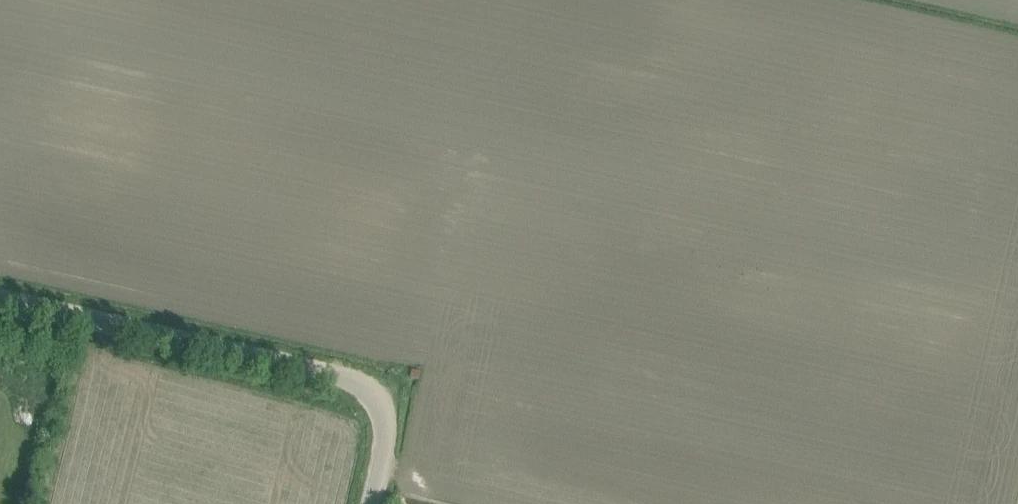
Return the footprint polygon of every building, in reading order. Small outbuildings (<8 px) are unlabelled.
[(419,379),(421,372),(413,370),(411,377),(419,379)]
